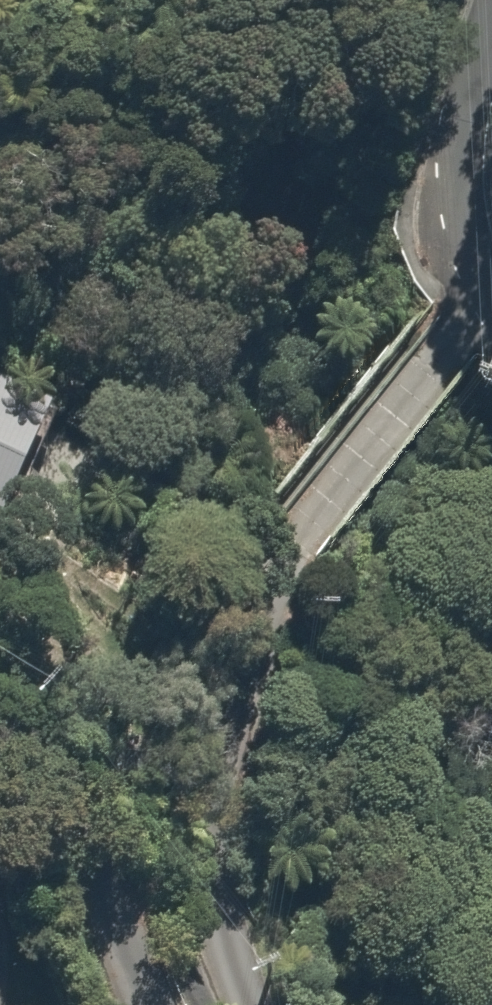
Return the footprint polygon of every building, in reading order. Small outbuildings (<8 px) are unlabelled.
[(0,385),(0,514),(51,411),(0,385)]
